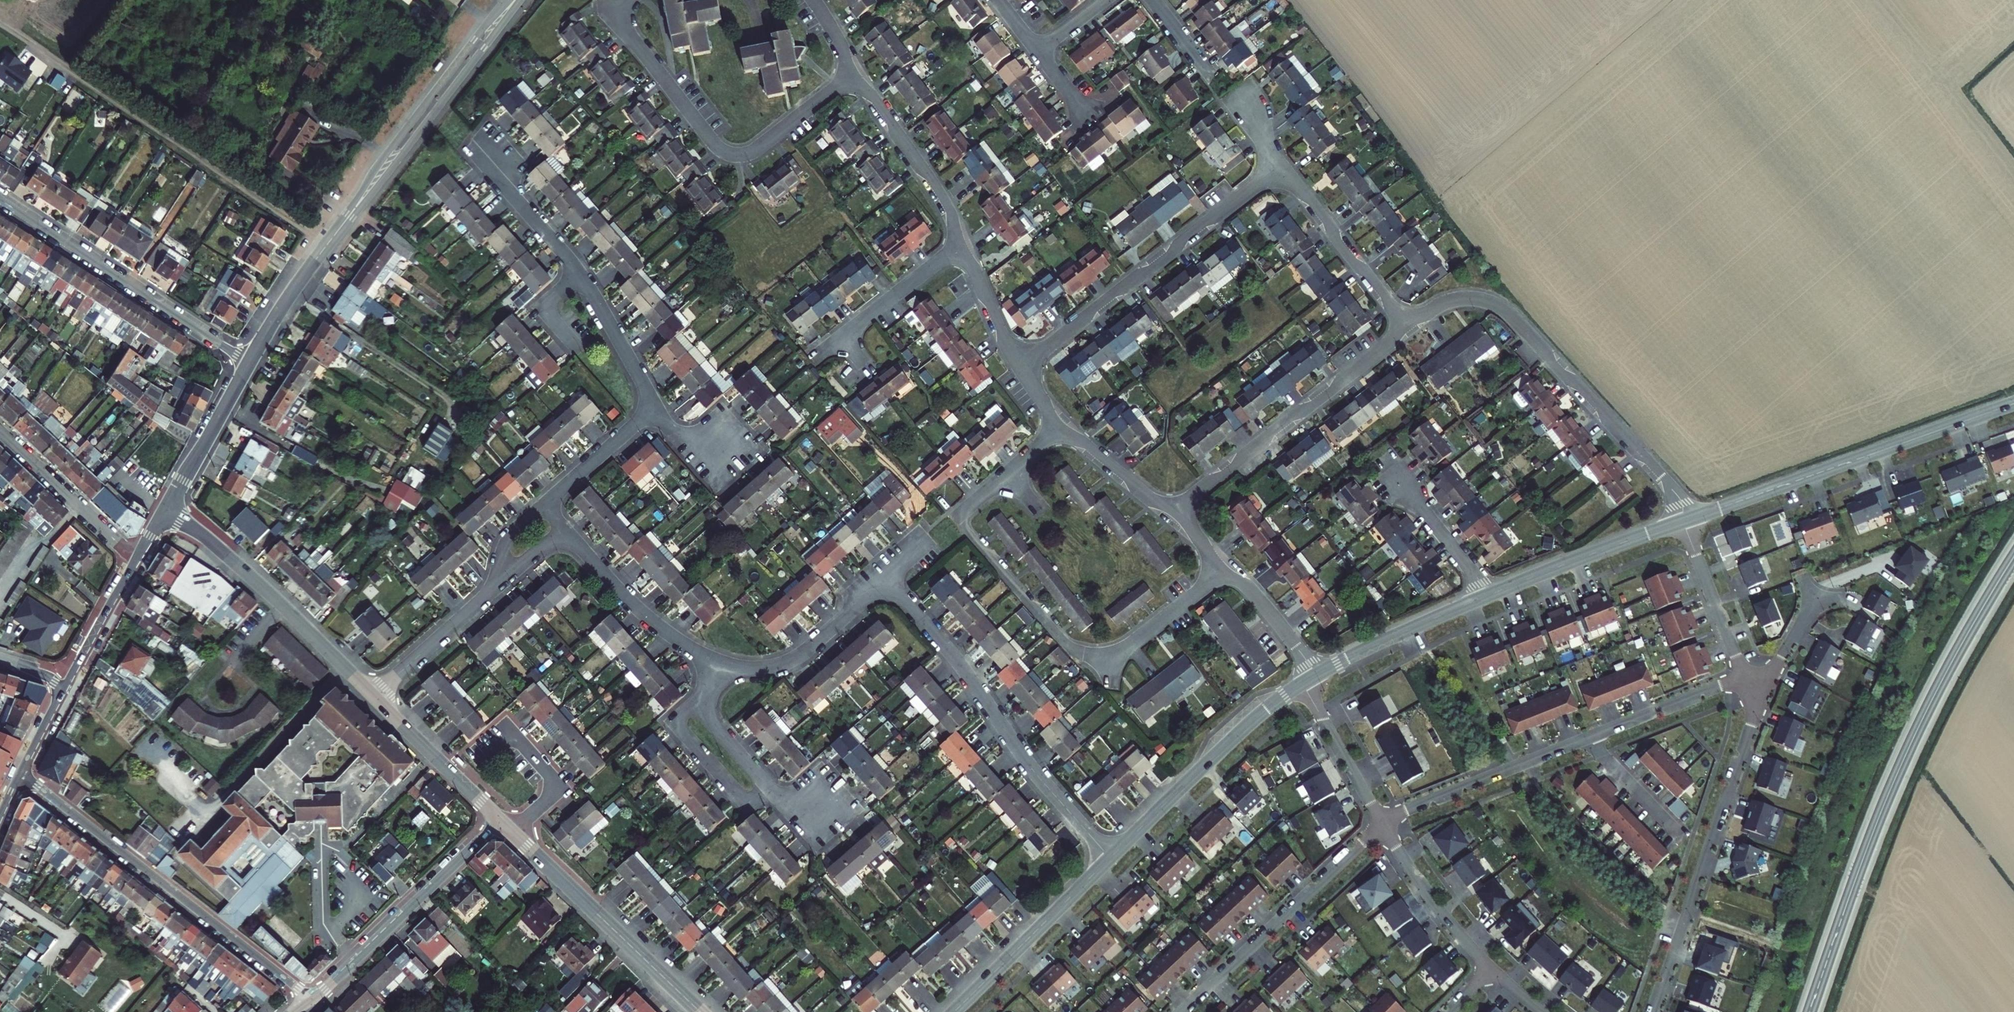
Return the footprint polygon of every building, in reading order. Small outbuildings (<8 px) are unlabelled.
[(846,8),(844,10),(850,17),(869,3),(866,0),(839,0),(846,8)] [(949,8),(970,34),(985,21),(969,0),(958,0),(949,8)] [(1018,4),(1022,10),(1035,0),(1008,0),(1014,8),(1018,4)] [(1072,15),(1089,2),(1088,0),(1060,0),(1072,15)] [(1205,0),(1200,0),(1190,8),(1195,14),(1208,3),(1205,0)] [(675,1),(658,4),(668,53),(685,50),(686,58),(703,54),(698,26),(714,22),(710,1),(676,8),(675,1)] [(1211,1),(1208,3),(1195,14),(1199,19),(1195,22),(1202,31),(1218,18),(1222,14),(1211,1)] [(1038,10),(1044,18),(1048,15),(1042,7),(1038,10)] [(1133,9),(1105,30),(1117,45),(1144,23),(1133,9)] [(620,86),(600,61),(603,59),(593,47),(590,49),(571,25),(573,23),(568,16),(553,29),(558,35),(553,40),(572,64),(577,60),(587,71),(582,76),(602,100),(607,96),(612,102),(627,90),(622,84),(620,86)] [(1218,18),(1202,31),(1208,38),(1203,41),(1207,46),(1228,30),(1218,18)] [(883,65),(881,68),(887,75),(881,79),(887,86),(888,85),(906,108),(904,109),(910,117),(929,102),(899,65),(905,60),(876,23),(857,38),(863,45),(865,44),(883,65)] [(1228,30),(1207,46),(1212,52),(1216,49),(1223,57),(1239,44),(1228,30)] [(982,33),(970,44),(983,61),(999,48),(990,36),(987,38),(982,33)] [(786,49),(783,35),(766,38),(768,46),(734,53),(739,75),(756,71),(762,99),(778,96),(777,88),(793,85),(789,63),(788,58),(795,55),(799,49),(793,48),(786,49)] [(1086,48),(1071,61),(1084,77),(1106,58),(1109,60),(1115,55),(1107,46),(1099,35),(1085,47),(1086,48)] [(1249,36),(1239,44),(1223,57),(1229,65),(1233,61),(1237,66),(1254,53),(1253,53),(1259,48),(1249,36)] [(306,51),(318,58),(324,48),(313,41),(306,51)] [(1155,78),(1170,65),(1171,64),(1164,56),(1168,52),(1160,42),(1140,58),(1150,69),(1148,71),(1155,78)] [(1110,44),(1107,46),(1115,55),(1118,53),(1110,44)] [(1008,58),(999,48),(983,61),(997,78),(1010,67),(1005,61),(1008,58)] [(1254,53),(1245,61),(1248,65),(1257,58),(1254,53)] [(1277,80),(1285,91),(1302,77),(1308,73),(1298,61),(1293,65),(1289,60),(1284,55),(1273,65),(1277,70),(1271,75),(1276,81),(1277,80)] [(5,56),(0,63),(0,82),(16,94),(29,75),(22,71),(21,72),(15,68),(17,65),(5,56)] [(1298,61),(1294,56),(1289,60),(1293,65),(1298,61)] [(314,68),(308,64),(298,81),(311,89),(324,66),(317,61),(314,68)] [(997,78),(1007,91),(1028,74),(1023,69),(1019,72),(1013,64),(1010,67),(997,78)] [(1155,78),(1161,84),(1175,72),(1170,65),(1155,78)] [(1110,83),(1119,95),(1133,84),(1123,72),(1110,83)] [(1308,73),(1302,77),(1312,90),(1319,84),(1309,72),(1308,73)] [(1028,74),(1007,91),(1018,104),(1034,91),(1028,83),(1032,80),(1028,74)] [(66,81),(57,75),(51,85),(58,91),(66,81)] [(1185,76),(1166,91),(1182,110),(1198,98),(1188,85),(1191,83),(1185,76)] [(1312,90),(1302,77),(1285,91),(1295,103),(1293,104),(1298,111),(1308,104),(1318,96),(1312,90)] [(70,90),(61,108),(70,113),(80,95),(70,90)] [(1034,91),(1018,104),(1014,107),(1025,121),(1041,108),(1037,102),(1041,99),(1034,91)] [(495,106),(508,120),(523,107),(510,93),(495,106)] [(622,117),(642,143),(647,139),(656,151),(651,155),(670,178),(675,175),(685,187),(680,191),(700,217),(706,212),(710,218),(725,206),(720,200),(718,202),(698,176),(700,175),(690,163),(688,164),(669,140),(672,139),(661,126),(659,127),(640,103),(642,101),(637,95),(622,107),(627,113),(622,117)] [(1134,131),(1139,137),(1150,128),(1130,103),(1119,111),(1134,131)] [(1307,136),(1323,122),(1329,118),(1322,109),(1316,114),(1308,104),(1298,111),(1289,118),(1296,126),(1298,125),(1307,136)] [(523,107),(508,120),(521,133),(535,120),(523,107)] [(1025,121),(1036,134),(1052,121),(1056,118),(1051,112),(1047,115),(1041,108),(1025,121)] [(890,179),(871,154),(873,152),(864,141),(861,142),(842,118),(845,116),(839,110),(824,123),(828,128),(823,132),(843,157),(848,153),(857,165),(852,169),(871,194),(877,190),(882,195),(897,183),(892,177),(890,179)] [(291,172),(301,156),(298,154),(308,139),(310,140),(318,126),(294,111),(285,123),(286,124),(275,141),(279,143),(270,159),(291,172)] [(1134,131),(1119,111),(1102,125),(1117,144),(1122,140),(1134,131)] [(935,146),(953,131),(937,112),(921,125),(932,139),(930,140),(935,146)] [(535,120),(521,133),(533,147),(547,134),(554,128),(542,114),(535,120)] [(1215,124),(1216,123),(1210,115),(1192,130),(1206,149),(1224,135),(1215,124)] [(1036,134),(1046,147),(1055,140),(1062,134),(1056,126),(1060,123),(1056,118),(1052,121),(1036,134)] [(1338,142),(1323,122),(1307,136),(1316,147),(1313,149),(1319,157),(1338,142)] [(1091,134),(1085,138),(1100,157),(1117,144),(1102,125),(1096,130),(1098,132),(1093,137),(1091,134)] [(959,159),(969,151),(953,131),(935,146),(939,152),(942,151),(953,164),(959,159)] [(533,147),(545,160),(560,148),(547,134),(533,147)] [(8,147),(10,143),(11,142),(0,135),(0,136),(0,159),(8,147)] [(1224,135),(1206,149),(1220,167),(1239,152),(1234,145),(1233,146),(1224,135)] [(1082,171),(1087,167),(1092,173),(1105,164),(1100,157),(1085,138),(1079,143),(1081,146),(1069,155),(1082,171)] [(17,153),(20,148),(11,142),(10,143),(8,147),(0,159),(0,178),(17,153)] [(980,142),(975,146),(990,166),(996,162),(980,142)] [(990,166),(975,146),(969,151),(959,159),(970,173),(968,175),(973,181),(990,166)] [(0,178),(0,186),(6,190),(19,169),(25,160),(26,159),(17,153),(0,178)] [(783,163),(759,182),(757,179),(750,185),(763,200),(769,196),(773,201),(798,181),(793,176),(800,171),(787,155),(781,160),(783,163)] [(1347,191),(1364,178),(1349,159),(1330,174),(1336,182),(1338,180),(1347,191)] [(25,160),(19,169),(25,174),(18,184),(36,196),(48,179),(49,176),(25,160)] [(996,162),(990,166),(973,181),(977,187),(980,185),(991,198),(995,195),(1012,182),(996,162)] [(524,179),(537,193),(552,179),(540,165),(524,179)] [(25,174),(19,169),(6,190),(12,194),(18,184),(25,174)] [(186,185),(193,189),(202,176),(195,171),(186,185)] [(1154,187),(1159,193),(1152,198),(1150,196),(1142,203),(1159,225),(1188,202),(1186,200),(1174,185),(1167,176),(1154,187)] [(1364,209),(1378,197),(1364,178),(1347,191),(1355,203),(1353,205),(1360,212),(1364,209)] [(36,196),(49,205),(61,187),(48,179),(36,196)] [(552,179),(537,193),(548,206),(564,192),(552,179)] [(1182,179),(1174,185),(1186,200),(1194,194),(1182,179)] [(432,194),(445,208),(460,195),(447,180),(432,194)] [(564,192),(548,206),(561,219),(576,206),(570,198),(576,192),(571,186),(564,192)] [(61,187),(49,205),(61,213),(73,196),(61,187)] [(1147,193),(1150,196),(1152,198),(1159,193),(1154,187),(1147,193)] [(73,196),(61,213),(80,225),(92,208),(96,201),(78,189),(73,196)] [(1382,194),(1378,197),(1364,209),(1370,217),(1372,215),(1380,226),(1396,213),(1382,194)] [(445,208),(457,222),(472,209),(460,195),(445,208)] [(991,198),(980,207),(990,221),(988,223),(993,229),(1011,214),(995,195),(991,198)] [(576,206),(561,219),(573,233),(576,231),(591,217),(595,213),(583,199),(576,206)] [(92,208),(80,225),(99,238),(111,220),(112,218),(115,214),(96,201),(92,208)] [(1133,210),(1135,212),(1128,217),(1123,212),(1110,222),(1130,248),(1159,225),(1142,203),(1133,210)] [(457,222),(469,235),(484,222),(472,209),(457,222)] [(1011,214),(993,229),(998,236),(1000,234),(1011,247),(1012,247),(1026,235),(1027,235),(1021,227),(1028,222),(1017,209),(1011,214)] [(1285,209),(1266,224),(1279,241),(1297,228),(1289,218),(1290,216),(1285,209)] [(1396,213),(1380,226),(1389,238),(1387,240),(1392,246),(1398,242),(1411,232),(1396,213)] [(576,231),(588,244),(603,230),(591,217),(576,231)] [(914,217),(895,232),(909,251),(915,246),(912,243),(926,233),(914,217)] [(111,220),(99,238),(112,246),(125,227),(112,218),(111,220)] [(125,227),(112,246),(124,255),(138,234),(135,232),(140,226),(130,219),(125,227)] [(0,248),(15,227),(5,220),(0,228),(0,248)] [(264,222),(252,240),(272,254),(276,248),(280,250),(288,238),(264,222)] [(484,222),(469,235),(481,249),(486,245),(497,235),(484,222)] [(2,263),(23,232),(15,227),(0,248),(0,249),(0,262),(2,263)] [(138,234),(148,241),(151,236),(150,233),(142,227),(138,234)] [(1297,228),(1279,241),(1294,261),(1310,248),(1313,247),(1307,239),(1306,241),(1297,228)] [(1416,228),(1411,232),(1398,242),(1403,250),(1406,248),(1414,259),(1431,246),(1416,228)] [(603,230),(588,244),(600,257),(616,243),(603,230)] [(407,242),(391,231),(388,236),(413,254),(416,250),(407,242)] [(486,245),(498,258),(514,244),(502,231),(497,235),(486,245)] [(12,269),(32,238),(23,232),(2,263),(12,269)] [(902,256),(909,251),(895,232),(886,239),(881,233),(869,242),(886,264),(900,253),(902,256)] [(148,241),(138,234),(124,255),(136,263),(150,242),(148,241)] [(1026,235),(1012,247),(1017,253),(1032,242),(1026,235)] [(413,254),(388,236),(372,258),(386,268),(398,251),(410,258),(413,254)] [(41,244),(32,238),(12,269),(21,275),(41,244)] [(1227,246),(1216,255),(1229,272),(1249,257),(1234,238),(1226,244),(1227,246)] [(621,239),(616,243),(627,256),(633,251),(621,239)] [(238,261),(262,277),(272,263),(268,260),(272,254),(252,240),(238,261)] [(616,243),(600,257),(612,270),(627,256),(616,243)] [(21,275),(30,281),(50,249),(41,244),(21,275)] [(169,279),(176,284),(185,270),(189,263),(160,244),(146,265),(155,271),(154,273),(167,282),(169,279)] [(514,244),(498,258),(510,271),(526,257),(514,244)] [(1431,246),(1414,259),(1423,271),(1421,273),(1426,280),(1432,275),(1445,265),(1431,246)] [(1317,257),(1310,248),(1294,261),(1291,263),(1305,283),(1323,269),(1315,259),(1317,257)] [(30,281),(39,287),(59,256),(50,249),(30,281)] [(1099,250),(1080,265),(1094,283),(1100,279),(1098,276),(1111,265),(1099,250)] [(1229,272),(1216,255),(1205,263),(1204,261),(1196,267),(1207,283),(1210,287),(1229,272)] [(59,256),(39,287),(48,293),(50,290),(56,279),(68,262),(59,256)] [(627,256),(612,270),(625,284),(631,278),(637,272),(640,270),(627,256)] [(526,257),(510,271),(522,285),(538,271),(526,257)] [(386,268),(372,258),(363,272),(376,281),(386,268)] [(839,273),(852,290),(863,281),(864,283),(872,278),(857,259),(839,273)] [(68,262),(56,279),(65,285),(77,268),(68,262)] [(1207,283),(1196,267),(1193,264),(1186,270),(1187,271),(1175,280),(1188,297),(1193,304),(1199,299),(1201,295),(1198,290),(1207,283)] [(1080,265),(1060,281),(1067,291),(1072,297),(1086,286),(1088,289),(1094,283),(1080,265)] [(1451,272),(1445,265),(1432,275),(1438,283),(1451,272)] [(57,298),(66,305),(87,274),(77,268),(65,285),(59,295),(57,298)] [(1305,283),(1320,303),(1323,300),(1339,288),(1334,280),(1332,281),(1323,269),(1305,283)] [(538,271),(522,285),(528,291),(511,306),(517,313),(550,284),(538,271)] [(352,288),(366,297),(373,302),(378,294),(378,292),(383,286),(376,281),(363,272),(352,288)] [(637,272),(631,278),(644,292),(650,287),(637,272)] [(839,273),(820,288),(835,307),(842,301),(840,300),(852,290),(839,273)] [(87,274),(66,305),(75,311),(96,280),(87,274)] [(255,289),(230,274),(218,292),(239,306),(242,301),(246,303),(255,289)] [(1060,281),(1055,275),(1035,291),(1049,310),(1055,305),(1053,302),(1067,291),(1060,281)] [(616,292),(629,305),(644,292),(631,278),(625,284),(616,292)] [(86,313),(90,307),(104,285),(96,280),(75,311),(84,317),(86,313)] [(1149,297),(1162,314),(1168,309),(1170,312),(1188,297),(1175,280),(1165,289),(1163,287),(1149,297)] [(90,307),(100,313),(114,292),(104,285),(90,307)] [(1347,293),(1342,286),(1339,288),(1323,300),(1337,318),(1354,306),(1345,294),(1347,293)] [(218,292),(212,288),(195,314),(203,319),(206,313),(205,312),(218,292)] [(366,297),(352,288),(343,299),(360,310),(373,319),(381,308),(373,302),(366,297)] [(795,297),(801,304),(814,320),(825,312),(826,314),(835,307),(820,288),(810,297),(804,290),(795,297)] [(48,293),(57,298),(59,295),(50,290),(48,293)] [(1029,326),(1026,323),(1042,311),(1044,314),(1049,310),(1035,291),(1015,306),(1013,303),(1004,309),(1006,311),(1004,312),(1014,333),(1019,328),(1022,332),(1029,326)] [(93,323),(102,329),(122,297),(114,292),(100,313),(95,319),(93,323)] [(239,306),(218,292),(205,312),(206,313),(214,318),(209,325),(221,333),(226,326),(228,327),(237,314),(235,312),(239,306)] [(629,305),(640,318),(655,304),(644,292),(629,305)] [(122,297),(102,329),(111,334),(132,303),(122,297)] [(402,301),(395,297),(392,301),(399,305),(402,301)] [(350,324),(360,310),(343,299),(333,314),(337,316),(333,321),(343,327),(346,322),(350,324)] [(906,306),(912,313),(920,307),(913,300),(906,306)] [(920,307),(912,313),(909,315),(903,320),(910,328),(918,321),(928,333),(946,318),(941,312),(938,314),(927,301),(920,307)] [(121,340),(123,337),(130,327),(141,309),(132,303),(111,334),(121,340)] [(668,317),(655,304),(640,318),(653,331),(668,317)] [(801,304),(782,319),(796,338),(804,331),(803,329),(814,320),(801,304)] [(1123,320),(1136,338),(1155,323),(1140,304),(1133,310),(1134,312),(1123,320)] [(1362,317),(1354,306),(1337,318),(1350,337),(1355,333),(1368,323),(1369,322),(1364,315),(1362,317)] [(130,327),(138,332),(150,315),(149,315),(141,309),(130,327)] [(1168,309),(1162,314),(1168,322),(1174,317),(1170,312),(1168,309)] [(673,312),(668,317),(653,331),(665,344),(677,334),(686,326),(673,312)] [(95,319),(86,313),(84,317),(93,323),(95,319)] [(150,315),(138,332),(135,337),(140,340),(143,335),(147,338),(159,321),(150,315)] [(946,318),(928,333),(937,344),(930,350),(935,356),(938,356),(943,352),(958,340),(948,326),(951,324),(946,318)] [(24,319),(0,347),(0,358),(29,323),(24,319)] [(494,334),(506,347),(522,333),(509,320),(494,334)] [(1136,338),(1123,320),(1112,329),(1110,327),(1102,333),(1117,352),(1136,338)] [(159,321),(147,338),(144,343),(153,349),(167,327),(159,321)] [(1368,323),(1355,333),(1359,339),(1372,329),(1368,323)] [(323,326),(314,340),(333,352),(342,357),(349,342),(323,326)] [(167,327),(153,349),(162,355),(177,333),(167,327)] [(1483,327),(1454,350),(1472,373),(1481,366),(1479,364),(1500,348),(1483,327)] [(186,340),(177,333),(162,355),(158,361),(155,365),(166,371),(177,353),(186,340)] [(522,333),(506,347),(518,360),(533,346),(522,333)] [(1085,349),(1098,367),(1111,357),(1114,362),(1121,357),(1117,352),(1102,333),(1095,339),(1096,341),(1085,349)] [(654,354),(667,369),(683,355),(690,349),(677,334),(665,344),(654,354)] [(131,343),(123,337),(121,340),(129,346),(131,343)] [(333,352),(314,340),(309,337),(305,344),(311,347),(305,357),(320,366),(323,368),(333,352)] [(1117,352),(1121,357),(1123,360),(1142,346),(1136,338),(1117,352)] [(378,348),(363,339),(358,347),(373,356),(378,348)] [(195,346),(186,340),(177,353),(186,359),(195,346)] [(973,351),(970,354),(958,340),(943,352),(959,372),(978,357),(973,351)] [(1315,341),(1312,343),(1326,362),(1329,359),(1315,341)] [(1312,343),(1293,358),(1306,374),(1317,366),(1319,368),(1326,362),(1312,343)] [(136,355),(138,351),(129,346),(127,350),(136,355)] [(533,346),(518,360),(530,374),(546,360),(533,346)] [(667,369),(679,382),(702,362),(690,349),(683,355),(667,369)] [(1074,357),(1073,355),(1055,369),(1070,389),(1098,367),(1085,349),(1074,357)] [(105,385),(142,414),(151,420),(186,446),(192,431),(168,418),(164,415),(161,413),(164,405),(168,395),(164,393),(136,377),(145,360),(136,355),(127,350),(105,385)] [(1442,392),(1462,377),(1463,379),(1472,373),(1454,350),(1426,372),(1442,392)] [(148,356),(138,351),(136,355),(145,360),(148,356)] [(1289,352),(1270,367),(1275,372),(1293,358),(1289,352)] [(158,361),(148,356),(145,360),(155,365),(158,361)] [(320,366),(305,357),(295,373),(310,381),(320,366)] [(983,363),(978,357),(959,372),(975,391),(991,379),(980,366),(983,363)] [(1293,358),(1275,372),(1289,391),(1297,385),(1295,382),(1306,374),(1293,358)] [(524,379),(536,393),(545,385),(558,374),(546,360),(530,374),(524,379)] [(366,371),(351,362),(348,369),(362,377),(366,371)] [(702,362),(679,382),(691,396),(714,376),(702,362)] [(8,371),(7,370),(0,363),(0,380),(8,371)] [(753,367),(747,372),(759,385),(765,380),(753,367)] [(1270,367),(1251,381),(1256,387),(1275,372),(1270,367)] [(896,368),(883,379),(881,376),(875,381),(889,400),(909,384),(896,368)] [(1396,376),(1385,384),(1398,401),(1417,386),(1403,368),(1395,374),(1396,376)] [(747,372),(731,386),(743,399),(759,385),(747,372)] [(1275,372),(1256,387),(1268,403),(1280,394),(1282,396),(1289,391),(1275,372)] [(295,373),(285,390),(300,399),(310,381),(295,373)] [(714,375),(714,376),(691,396),(704,409),(727,390),(714,375)] [(1529,375),(1516,385),(1524,394),(1536,384),(1529,375)] [(13,391),(12,390),(19,382),(14,377),(8,384),(5,387),(1,392),(0,393),(0,405),(13,391)] [(177,388),(178,389),(206,403),(211,393),(198,387),(182,379),(177,388)] [(201,381),(198,387),(211,393),(214,387),(201,381)] [(880,407),(889,400),(875,381),(868,386),(870,389),(847,407),(860,422),(869,416),(880,407)] [(0,405),(0,419),(11,429),(24,412),(26,410),(15,401),(26,388),(19,382),(12,390),(13,391),(0,405)] [(1533,406),(1539,413),(1557,399),(1552,393),(1550,395),(1539,382),(1536,384),(1524,394),(1519,398),(1518,401),(1525,410),(1528,410),(1533,406)] [(168,395),(173,386),(170,384),(164,393),(168,395)] [(1385,384),(1374,393),(1373,391),(1365,397),(1380,415),(1386,411),(1390,415),(1402,406),(1398,401),(1385,384)] [(743,399),(755,413),(771,399),(759,385),(743,399)] [(1256,387),(1237,401),(1241,406),(1250,419),(1251,420),(1259,414),(1257,411),(1268,403),(1256,387)] [(206,403),(178,389),(173,399),(177,401),(200,414),(206,403)] [(285,390),(272,408),(296,422),(307,403),(300,399),(285,390)] [(771,399),(755,413),(768,427),(784,413),(789,408),(777,394),(771,399)] [(164,405),(168,407),(173,399),(168,395),(164,405)] [(1380,415),(1365,397),(1357,403),(1359,405),(1347,414),(1361,431),(1380,415)] [(1539,431),(1546,439),(1552,434),(1557,430),(1570,420),(1560,408),(1562,406),(1557,399),(1539,413),(1548,424),(1539,431)] [(585,400),(570,414),(584,429),(599,415),(585,400)] [(1116,400),(1105,409),(1108,413),(1120,404),(1116,400)] [(177,401),(173,410),(196,423),(200,414),(177,401)] [(1089,406),(1092,413),(1101,408),(1097,402),(1089,406)] [(1108,413),(1104,416),(1109,424),(1111,422),(1119,433),(1136,420),(1142,416),(1136,409),(1134,409),(1129,412),(1122,402),(1120,404),(1108,413)] [(39,410),(32,403),(29,406),(36,414),(39,410)] [(852,446),(866,433),(842,406),(816,429),(832,446),(844,436),(852,446)] [(1250,419),(1241,406),(1233,412),(1242,425),(1250,419)] [(880,407),(869,416),(873,422),(885,412),(880,407)] [(296,422),(272,408),(262,426),(286,439),(296,422)] [(987,421),(988,423),(992,427),(986,432),(1001,450),(1007,445),(1005,442),(1017,431),(997,408),(987,418),(987,421)] [(48,418),(39,410),(36,414),(45,422),(48,418)] [(173,410),(168,418),(192,431),(196,423),(173,410)] [(18,436),(32,419),(24,412),(11,429),(18,436)] [(1232,412),(1224,418),(1234,431),(1242,425),(1232,412)] [(784,413),(768,427),(782,442),(797,427),(784,413)] [(570,414),(556,426),(570,442),(584,429),(570,414)] [(1220,414),(1202,428),(1214,444),(1225,436),(1227,438),(1235,432),(1234,431),(1224,418),(1220,414)] [(1336,423),(1335,421),(1327,427),(1342,445),(1361,431),(1347,414),(1336,423)] [(50,415),(48,418),(45,422),(42,424),(47,429),(52,423),(59,430),(62,427),(50,415)] [(1570,420),(1557,430),(1567,441),(1573,450),(1591,436),(1586,430),(1584,432),(1573,418),(1570,420)] [(40,427),(32,419),(18,436),(26,443),(40,427)] [(1150,439),(1136,420),(1119,433),(1128,444),(1126,446),(1132,453),(1150,439)] [(982,428),(986,432),(992,427),(988,423),(982,428)] [(457,431),(444,424),(429,450),(442,457),(457,431)] [(1419,459),(1442,441),(1429,425),(1412,437),(1420,448),(1414,453),(1419,459)] [(570,442),(556,426),(543,438),(557,454),(570,442)] [(26,443),(39,456),(54,440),(40,427),(26,443)] [(1197,461),(1204,456),(1202,453),(1214,444),(1202,428),(1184,443),(1197,461)] [(1567,441),(1557,430),(1552,434),(1562,445),(1567,441)] [(272,445),(248,431),(236,452),(254,462),(261,466),(272,445)] [(530,450),(543,438),(537,432),(524,444),(530,450)] [(995,455),(1001,450),(986,432),(967,448),(974,458),(980,464),(993,453),(995,455)] [(1318,433),(1311,439),(1312,441),(1302,450),(1315,466),(1333,452),(1318,433)] [(54,440),(39,456),(48,464),(71,441),(66,436),(62,441),(57,436),(54,440)] [(1604,458),(1594,445),(1596,443),(1591,436),(1573,450),(1579,456),(1576,459),(1575,462),(1584,473),(1592,467),(1604,458)] [(557,454),(543,438),(530,450),(544,465),(557,454)] [(48,464),(57,472),(71,457),(67,453),(75,444),(71,441),(48,464)] [(1437,468),(1439,467),(1453,455),(1442,441),(1419,459),(1424,466),(1430,460),(1437,468)] [(942,459),(957,477),(963,472),(960,470),(974,458),(967,448),(961,442),(942,459)] [(1992,449),(1984,452),(1992,473),(2013,464),(2013,460),(2008,445),(1993,451),(1992,449)] [(296,446),(291,455),(311,466),(316,458),(296,446)] [(12,459),(2,450),(0,453),(0,472),(12,459)] [(548,470),(544,465),(530,450),(526,450),(524,453),(524,456),(516,462),(517,463),(535,483),(548,470)] [(658,450),(653,455),(661,465),(667,459),(658,450)] [(1296,481),(1315,466),(1302,450),(1291,458),(1290,457),(1282,463),(1296,481)] [(71,457),(57,472),(64,479),(87,456),(83,452),(75,461),(71,457)] [(236,452),(226,470),(241,479),(244,480),(254,462),(236,452)] [(649,452),(635,464),(653,484),(653,485),(665,474),(660,469),(663,466),(661,465),(653,455),(649,452)] [(1333,452),(1315,466),(1320,472),(1337,458),(1333,452)] [(1604,458),(1592,467),(1609,487),(1627,473),(1622,467),(1619,469),(1607,455),(1604,458)] [(87,456),(64,479),(71,486),(86,471),(82,468),(91,459),(87,456)] [(1975,456),(1965,460),(1966,462),(1939,473),(1947,492),(1984,478),(1975,456)] [(7,484),(22,468),(12,459),(0,472),(0,477),(7,484)] [(920,489),(927,497),(935,490),(936,491),(949,480),(952,482),(957,477),(942,459),(923,477),(928,482),(920,489)] [(535,483),(517,463),(504,475),(509,481),(522,495),(535,483)] [(653,484),(635,464),(621,476),(639,497),(653,484)] [(781,494),(795,481),(781,465),(767,477),(781,494)] [(86,471),(71,486),(80,494),(102,470),(98,466),(94,471),(90,467),(86,471)] [(1106,499),(1097,505),(1067,467),(1056,476),(1085,514),(1094,508),(1123,545),(1131,539),(1161,577),(1173,568),(1143,530),(1135,536),(1106,499)] [(7,484),(15,490),(29,475),(22,468),(7,484)] [(1437,498),(1441,504),(1465,485),(1452,469),(1435,482),(1443,492),(1437,498)] [(80,494),(88,502),(101,488),(102,487),(98,483),(107,474),(102,470),(80,494)] [(241,486),(238,484),(241,479),(226,470),(216,487),(235,497),(241,486)] [(902,508),(912,500),(888,473),(864,494),(875,507),(890,523),(904,510),(902,508)] [(1627,473),(1609,487),(1624,507),(1640,495),(1629,482),(1632,479),(1627,473)] [(15,490),(22,497),(36,482),(29,475),(15,490)] [(781,494),(767,477),(754,489),(768,505),(772,510),(786,498),(781,494)] [(923,477),(915,483),(920,489),(928,482),(923,477)] [(509,481),(495,493),(508,508),(522,495),(509,481)] [(36,482),(22,497),(32,506),(43,489),(36,482)] [(386,508),(400,516),(407,503),(418,509),(428,497),(401,482),(386,508)] [(1901,485),(1891,489),(1899,509),(1923,500),(1916,482),(1901,487),(1901,485)] [(1375,495),(1369,488),(1362,493),(1354,484),(1337,497),(1351,514),(1375,495)] [(1446,510),(1453,505),(1461,514),(1477,501),(1465,485),(1441,504),(1446,510)] [(134,536),(151,507),(146,503),(150,497),(141,490),(126,509),(101,488),(88,502),(127,538),(134,536)] [(31,508),(36,513),(52,497),(45,491),(43,489),(32,506),(31,508)] [(508,508),(495,493),(491,489),(478,501),(482,505),(495,520),(508,508)] [(754,489),(740,501),(754,517),(768,505),(754,489)] [(1854,501),(1843,505),(1852,526),(1881,514),(1872,492),(1858,498),(1859,501),(1855,503),(1854,501)] [(1375,495),(1351,514),(1362,528),(1379,514),(1373,506),(1380,501),(1375,495)] [(33,528),(36,530),(60,503),(52,497),(36,513),(37,513),(32,519),(31,518),(27,522),(33,528)] [(572,512),(586,527),(600,514),(587,499),(572,512)] [(1253,499),(1233,515),(1243,529),(1241,531),(1246,536),(1263,522),(1258,515),(1263,511),(1263,508),(1256,500),(1253,499)] [(14,505),(6,500),(2,504),(10,509),(14,505)] [(728,536),(737,528),(740,530),(754,517),(740,501),(717,523),(728,536)] [(1462,530),(1467,536),(1491,518),(1477,501),(1461,514),(1468,524),(1462,530)] [(60,503),(36,530),(44,537),(68,511),(60,503)] [(19,509),(14,505),(10,509),(22,518),(26,514),(31,508),(30,507),(28,510),(22,505),(19,509)] [(469,518),(482,532),(495,520),(482,505),(469,518)] [(890,523),(875,507),(862,519),(876,535),(890,523)] [(31,518),(26,514),(22,518),(23,519),(27,522),(31,518)] [(586,527),(598,540),(612,527),(600,514),(586,527)] [(1377,527),(1391,544),(1415,526),(1409,519),(1403,524),(1395,514),(1377,527)] [(1799,530),(1790,533),(1793,541),(1801,538),(1803,543),(1816,539),(1817,541),(1826,538),(1825,535),(1833,532),(1827,514),(1797,524),(1799,530)] [(999,515),(988,524),(1017,562),(1022,558),(1081,634),(1093,624),(1034,549),(1030,553),(999,515)] [(245,518),(232,533),(254,554),(268,539),(245,518)] [(464,540),(468,545),(482,532),(469,518),(456,530),(464,540)] [(1479,537),(1486,546),(1503,533),(1491,518),(1467,536),(1472,543),(1479,537)] [(0,553),(0,579),(33,528),(27,522),(23,519),(0,553)] [(876,535),(862,519),(848,531),(863,547),(876,535)] [(617,522),(612,527),(598,540),(609,553),(628,535),(617,522)] [(1263,522),(1246,536),(1251,543),(1253,541),(1263,554),(1266,552),(1278,542),(1263,522)] [(52,546),(59,553),(78,532),(70,525),(52,546)] [(1415,526),(1391,544),(1403,559),(1420,546),(1413,537),(1420,532),(1415,526)] [(1741,526),(1723,532),(1731,553),(1748,547),(1741,526)] [(270,540),(276,546),(277,545),(285,536),(279,530),(270,540)] [(848,531),(835,543),(849,559),(863,547),(848,531)] [(1515,550),(1503,533),(1486,546),(1494,556),(1487,562),(1492,568),(1515,550)] [(609,553),(620,566),(627,559),(641,547),(630,534),(628,535),(609,553)] [(849,559),(835,543),(830,538),(816,550),(835,572),(849,559)] [(1297,560),(1281,539),(1278,542),(1266,552),(1277,566),(1274,569),(1279,574),(1297,560)] [(464,540),(450,552),(464,567),(477,555),(468,545),(464,540)] [(87,541),(68,562),(82,576),(102,556),(87,541)] [(627,559),(639,572),(660,554),(648,541),(641,547),(627,559)] [(276,546),(268,554),(272,558),(267,563),(277,573),(291,558),(277,545),(276,546)] [(174,591),(183,575),(178,572),(186,558),(167,546),(149,575),(174,591)] [(1403,559),(1416,576),(1440,557),(1435,551),(1428,556),(1420,546),(1403,559)] [(1927,560),(1908,547),(1893,567),(1898,570),(1893,577),(1907,587),(1927,560)] [(28,570),(33,574),(48,552),(42,548),(28,570)] [(835,572),(816,550),(802,563),(814,576),(821,585),(835,572)] [(450,552),(438,564),(451,579),(464,567),(450,552)] [(639,572),(651,585),(666,572),(672,567),(661,554),(660,554),(639,572)] [(1317,575),(1302,556),(1297,560),(1279,574),(1284,581),(1287,579),(1296,591),(1312,579),(1317,575)] [(303,569),(289,584),(300,594),(313,580),(320,572),(332,560),(328,557),(322,563),(315,557),(303,569)] [(1440,557),(1416,576),(1428,592),(1445,578),(1438,569),(1445,564),(1440,557)] [(190,589),(185,598),(214,615),(227,601),(239,588),(226,576),(193,558),(185,572),(203,591),(200,597),(190,589)] [(277,573),(289,584),(303,569),(291,558),(277,573)] [(1755,558),(1737,565),(1746,588),(1764,581),(1755,558)] [(451,579),(438,564),(425,575),(438,590),(451,579)] [(562,570),(555,576),(565,587),(572,581),(562,570)] [(1655,576),(1642,581),(1648,596),(1678,584),(1675,575),(1670,577),(1667,571),(1660,574),(1655,576)] [(185,572),(183,575),(174,591),(175,592),(174,593),(185,598),(190,589),(200,597),(203,591),(185,572)] [(651,585),(662,598),(678,584),(666,572),(651,585)] [(425,575),(411,587),(425,602),(438,590),(425,575)] [(828,592),(821,585),(814,576),(799,589),(814,605),(828,592)] [(538,591),(552,607),(567,593),(553,578),(538,591)] [(931,592),(944,607),(960,593),(947,579),(931,592)] [(1296,591),(1308,605),(1305,608),(1309,613),(1327,599),(1312,579),(1296,591)] [(313,580),(300,594),(310,604),(324,590),(313,580)] [(5,605),(10,608),(16,600),(25,586),(20,582),(5,605)] [(324,590),(310,604),(321,614),(326,609),(333,615),(349,596),(344,590),(340,594),(330,584),(324,590)] [(662,598),(674,611),(682,605),(690,598),(678,584),(662,598)] [(1678,584),(1648,596),(1654,610),(1666,605),(1671,603),(1679,600),(1676,594),(1682,592),(1678,584)] [(787,601),(801,617),(814,605),(799,589),(796,585),(783,596),(787,601)] [(229,614),(241,625),(260,604),(241,586),(239,588),(227,601),(214,615),(214,616),(221,622),(229,614)] [(1146,586),(1108,614),(1117,626),(1154,597),(1146,586)] [(141,587),(134,599),(164,617),(170,607),(141,587)] [(1887,599),(1871,590),(1861,608),(1878,617),(1887,599)] [(538,591),(525,603),(533,613),(538,619),(552,607),(538,591)] [(697,592),(690,598),(682,605),(693,618),(709,604),(697,592)] [(944,607),(956,620),(972,607),(960,593),(944,607)] [(1598,593),(1590,596),(1602,626),(1616,620),(1611,608),(1609,603),(1606,596),(1600,598),(1598,593)] [(1590,596),(1581,599),(1583,605),(1577,607),(1580,615),(1582,619),(1587,632),(1602,626),(1590,596)] [(519,598),(506,609),(521,625),(533,613),(525,603),(519,598)] [(134,599),(127,610),(143,619),(144,620),(148,614),(155,619),(157,616),(162,620),(164,617),(134,599)] [(1343,620),(1327,599),(1309,613),(1315,620),(1318,618),(1328,632),(1343,620)] [(1769,599),(1753,605),(1758,618),(1757,618),(1760,627),(1777,621),(1769,599)] [(787,601),(773,613),(787,629),(801,617),(787,601)] [(59,622),(25,602),(14,620),(31,631),(23,644),(39,654),(48,641),(50,640),(53,637),(52,633),(59,622)] [(989,616),(976,603),(972,607),(984,620),(989,616)] [(722,620),(709,604),(693,618),(706,633),(722,620)] [(956,620),(968,634),(984,620),(972,607),(956,620)] [(1223,607),(1202,623),(1219,644),(1217,645),(1224,654),(1246,636),(1223,607)] [(1562,607),(1553,610),(1565,640),(1580,635),(1575,622),(1573,617),(1570,610),(1564,612),(1562,607)] [(1657,617),(1662,631),(1693,619),(1689,611),(1684,613),(1682,607),(1674,610),(1669,612),(1657,617)] [(506,609),(493,621),(507,637),(521,625),(506,609)] [(1547,619),(1541,621),(1545,629),(1546,634),(1551,646),(1565,640),(1553,610),(1545,613),(1547,619)] [(1027,629),(1033,623),(1023,612),(1017,618),(1027,629)] [(365,640),(380,627),(368,613),(353,627),(365,640)] [(787,629),(773,613),(757,627),(771,642),(787,629)] [(587,634),(600,648),(605,643),(621,628),(609,615),(587,634)] [(1875,626),(1856,615),(1843,639),(1861,650),(1875,626)] [(143,619),(138,626),(159,640),(164,633),(144,620),(143,619)] [(1693,619),(1662,631),(1668,646),(1681,641),(1685,639),(1693,636),(1691,630),(1696,628),(1693,619)] [(968,634),(980,647),(996,634),(984,620),(968,634)] [(493,621),(480,632),(500,654),(500,655),(513,643),(507,637),(493,621)] [(1526,621),(1517,624),(1529,655),(1544,649),(1539,636),(1537,632),(1534,624),(1528,626),(1526,621)] [(882,622),(867,635),(880,650),(895,637),(882,622)] [(1511,633),(1505,635),(1508,643),(1510,648),(1515,660),(1529,655),(1517,624),(1509,628),(1511,633)] [(330,670),(284,627),(266,644),(313,688),(330,670)] [(380,627),(365,640),(378,655),(393,642),(380,627)] [(605,643),(618,656),(633,642),(621,628),(605,643)] [(1003,630),(997,635),(1007,646),(1013,641),(1003,630)] [(500,654),(480,632),(467,644),(487,666),(500,654)] [(996,634),(980,647),(992,660),(1007,647),(1007,646),(997,635),(996,634)] [(880,650),(867,635),(853,647),(867,662),(880,650)] [(1490,635),(1482,639),(1494,669),(1508,663),(1503,651),(1501,646),(1498,638),(1492,641),(1490,635)] [(1269,665),(1246,636),(1224,654),(1231,662),(1233,660),(1242,672),(1238,676),(1244,685),(1269,665)] [(1475,647),(1470,650),(1473,657),(1475,662),(1479,675),(1494,669),(1482,639),(1473,642),(1475,647)] [(1818,639),(1810,653),(1812,654),(1810,657),(1809,659),(1804,668),(1822,678),(1838,651),(1818,639)] [(1019,660),(1026,654),(1014,641),(1007,647),(1019,660)] [(618,656),(629,669),(645,655),(633,642),(618,656)] [(1671,653),(1677,667),(1707,655),(1703,647),(1698,649),(1696,643),(1688,646),(1683,648),(1671,653)] [(134,647),(116,675),(140,690),(145,682),(139,678),(151,657),(134,647)] [(867,662),(853,647),(840,659),(853,674),(867,662)] [(1007,647),(992,660),(1004,674),(1015,664),(1019,660),(1007,647)] [(1062,667),(1070,660),(1058,648),(1050,655),(1062,667)] [(645,655),(629,669),(624,675),(635,687),(641,682),(656,667),(645,655)] [(1707,655),(1677,667),(1682,682),(1695,677),(1700,675),(1708,672),(1705,666),(1710,664),(1707,655)] [(840,659),(827,670),(841,685),(853,674),(840,659)] [(1000,677),(1011,691),(1027,677),(1026,676),(1031,673),(1021,661),(1016,665),(1015,664),(1004,674),(1000,677)] [(1642,661),(1578,687),(1587,710),(1651,685),(1642,661)] [(98,663),(95,669),(106,679),(108,681),(114,671),(98,663)] [(1184,702),(1182,699),(1203,683),(1187,663),(1159,685),(1177,708),(1184,702)] [(906,680),(918,694),(933,679),(922,666),(906,680)] [(656,667),(641,682),(653,696),(669,681),(656,667)] [(841,685),(827,670),(814,682),(827,697),(841,685)] [(117,673),(114,671),(108,681),(120,691),(126,681),(116,675),(117,673)] [(435,672),(420,686),(432,700),(448,686),(435,672)] [(1,695),(21,702),(27,683),(7,676),(1,695)] [(1819,686),(1800,676),(1797,683),(1797,684),(1789,701),(1806,710),(1819,686)] [(1011,691),(1023,705),(1039,691),(1027,677),(1011,691)] [(517,698),(530,711),(545,697),(550,693),(537,679),(517,698)] [(925,713),(930,708),(946,694),(933,679),(918,694),(912,699),(911,699),(924,714),(925,713)] [(918,694),(906,680),(900,685),(912,699),(918,694)] [(653,696),(666,711),(680,698),(682,695),(669,681),(653,696)] [(813,710),(827,697),(814,682),(799,695),(813,710)] [(27,683),(21,702),(38,707),(46,691),(44,687),(27,683)] [(464,696),(452,683),(448,686),(460,700),(464,696)] [(1177,708),(1159,685),(1129,709),(1146,729),(1166,713),(1168,715),(1177,708)] [(432,700),(444,713),(460,700),(448,686),(432,700)] [(1566,686),(1502,711),(1511,735),(1575,710),(1566,686)] [(395,738),(390,739),(380,729),(377,729),(377,725),(377,722),(370,722),(370,716),(359,717),(357,716),(356,714),(355,703),(350,703),(350,697),(343,697),(343,695),(337,689),(322,704),(326,708),(311,724),(311,727),(305,727),(304,739),(302,742),(291,742),(291,748),(288,748),(265,773),(264,771),(257,771),(257,778),(255,778),(237,797),(237,796),(224,810),(235,820),(203,855),(192,845),(180,858),(231,906),(220,918),(237,932),(249,920),(264,904),(271,911),(285,895),(278,888),(304,859),(296,852),(301,846),(302,844),(308,844),(308,838),(309,838),(315,832),(315,824),(321,824),(327,823),(328,829),(346,829),(350,833),(354,830),(359,828),(360,823),(363,820),(369,818),(370,813),(416,763),(407,754),(409,752),(408,750),(395,738)] [(1039,691),(1023,705),(1035,719),(1051,705),(1039,691)] [(238,742),(238,739),(264,726),(265,727),(281,709),(262,692),(246,711),(250,714),(236,721),(236,717),(220,718),(220,722),(206,717),(208,715),(190,699),(173,718),(191,734),(194,731),(222,740),(222,743),(238,742)] [(935,726),(941,721),(957,706),(946,694),(930,708),(925,713),(935,726)] [(0,698),(0,704),(33,716),(38,707),(21,702),(1,695),(1,696),(0,698)] [(530,711),(541,724),(557,711),(545,697),(530,711)] [(1365,716),(1372,729),(1389,719),(1378,699),(1357,711),(1362,718),(1365,716)] [(460,700),(444,713),(456,727),(472,713),(460,700)] [(28,727),(33,716),(0,704),(0,711),(1,712),(0,714),(0,717),(28,727)] [(1051,705),(1035,719),(1046,732),(1059,721),(1063,718),(1051,705)] [(957,706),(941,721),(954,735),(959,731),(970,721),(957,706)] [(557,711),(541,724),(553,738),(569,724),(574,720),(562,707),(557,711)] [(762,712),(746,726),(759,740),(775,727),(762,712)] [(484,727),(472,713),(456,727),(469,742),(484,727)] [(1779,715),(1776,724),(1777,724),(1770,741),(1789,749),(1800,723),(1779,715)] [(24,735),(28,727),(0,717),(0,726),(24,735)] [(1063,718),(1046,732),(1043,735),(1055,749),(1074,732),(1063,718)] [(759,740),(772,755),(788,741),(794,735),(781,721),(775,727),(759,740)] [(569,724),(553,738),(566,751),(581,738),(569,724)] [(14,741),(20,743),(24,735),(0,726),(0,735),(14,741)] [(844,758),(860,744),(867,739),(855,726),(833,746),(844,758)] [(1396,729),(1375,741),(1381,751),(1383,750),(1386,754),(1384,755),(1388,762),(1393,769),(1394,769),(1396,773),(1394,774),(1400,784),(1420,773),(1396,729)] [(943,745),(955,759),(971,745),(959,731),(954,735),(943,745)] [(63,779),(69,782),(83,754),(61,733),(39,774),(39,776),(60,786),(63,779)] [(20,743),(14,741),(0,735),(0,784),(20,743)] [(636,749),(648,763),(665,748),(653,735),(636,749)] [(1055,749),(1067,763),(1072,759),(1083,750),(1071,735),(1055,749)] [(1502,736),(1494,741),(1497,745),(1505,741),(1502,736)] [(581,738),(566,751),(577,764),(593,751),(581,738)] [(1283,751),(1296,774),(1316,763),(1312,756),(1311,756),(1302,740),(1283,751)] [(788,741),(772,755),(783,768),(799,754),(788,741)] [(1638,758),(1637,759),(1675,799),(1676,797),(1692,782),(1654,743),(1638,758)] [(873,758),(860,744),(844,758),(856,772),(873,758)] [(971,745),(955,759),(968,773),(984,759),(971,745)] [(648,763),(661,777),(677,762),(665,748),(648,763)] [(577,764),(590,779),(606,765),(593,751),(577,764)] [(873,758),(856,772),(869,786),(885,772),(891,767),(878,753),(873,758)] [(1628,768),(1637,759),(1638,758),(1633,753),(1622,762),(1628,768)] [(799,754),(783,768),(794,780),(810,766),(799,754)] [(1143,756),(1129,769),(1143,785),(1157,772),(1143,756)] [(1784,763),(1764,756),(1761,766),(1762,767),(1756,786),(1775,792),(1784,763)] [(984,759),(968,773),(980,786),(995,772),(984,759)] [(1111,775),(1116,781),(1130,797),(1143,785),(1129,769),(1122,761),(1117,766),(1117,770),(1111,775)] [(668,794),(673,790),(689,776),(677,762),(661,777),(656,781),(668,794)] [(881,799),(882,798),(897,785),(885,772),(869,786),(881,799)] [(980,786),(993,801),(996,797),(1008,787),(995,772),(980,786)] [(1312,804),(1333,793),(1328,786),(1320,773),(1301,784),(1312,804)] [(430,774),(415,789),(443,816),(456,803),(430,774)] [(1590,774),(1573,790),(1650,870),(1667,853),(1611,796),(1616,791),(1604,778),(1599,783),(1590,774)] [(689,776),(673,790),(685,803),(701,789),(689,776)] [(1130,797),(1116,781),(1102,793),(1116,809),(1130,797)] [(1239,782),(1232,789),(1233,791),(1241,784),(1239,782)] [(996,797),(1009,811),(1024,797),(1012,783),(1008,787),(996,797)] [(1232,789),(1224,796),(1242,815),(1257,801),(1241,784),(1233,791),(1232,789)] [(82,789),(76,785),(65,798),(70,802),(82,789)] [(1083,801),(1101,822),(1116,809),(1102,793),(1097,787),(1083,801)] [(76,807),(87,794),(82,789),(70,802),(76,807)] [(701,789),(685,803),(696,816),(713,801),(701,789)] [(1009,811),(1020,824),(1035,810),(1024,797),(1009,811)] [(1686,808),(1676,797),(1675,799),(1666,807),(1676,817),(1686,808)] [(1750,799),(1746,810),(1748,811),(1741,828),(1763,835),(1766,825),(1768,825),(1774,807),(1750,799)] [(16,819),(43,837),(44,836),(45,837),(55,819),(31,800),(24,802),(16,819)] [(713,801),(696,816),(708,829),(724,815),(713,801)] [(1336,801),(1313,814),(1321,829),(1323,828),(1329,837),(1348,826),(1342,815),(1341,816),(1338,811),(1341,809),(1336,801)] [(576,816),(596,838),(611,825),(591,803),(576,816)] [(1213,807),(1206,814),(1208,816),(1215,809),(1213,807)] [(1206,814),(1199,820),(1217,839),(1231,826),(1215,809),(1208,816),(1206,814)] [(1035,810),(1020,824),(1031,837),(1047,824),(1035,810)] [(739,826),(753,842),(769,828),(755,812),(739,826)] [(414,816),(406,823),(415,833),(430,819),(425,813),(418,820),(414,816)] [(596,838),(576,816),(562,828),(556,835),(569,849),(576,844),(582,851),(596,838)] [(16,819),(11,831),(40,844),(43,837),(16,819)] [(49,840),(53,843),(65,827),(55,819),(45,837),(44,836),(43,837),(40,844),(39,848),(43,852),(49,840)] [(1217,839),(1199,820),(1193,826),(1195,828),(1187,835),(1203,852),(1217,839)] [(884,823),(870,835),(883,851),(897,838),(884,823)] [(1432,839),(1444,830),(1439,823),(1427,832),(1432,839)] [(1027,842),(1038,855),(1043,851),(1044,851),(1060,837),(1047,824),(1031,837),(1027,842)] [(1446,858),(1465,844),(1452,825),(1444,830),(1432,839),(1446,858)] [(1185,833),(1187,835),(1195,828),(1193,826),(1185,833)] [(74,834),(65,827),(53,843),(47,851),(55,857),(74,834)] [(759,859),(764,854),(780,840),(769,828),(753,842),(748,846),(759,859)] [(128,847),(158,870),(164,863),(178,846),(167,835),(160,845),(141,830),(128,847)] [(40,844),(11,831),(6,842),(24,849),(27,844),(35,847),(32,853),(36,854),(39,848),(40,844)] [(65,853),(70,856),(82,840),(74,834),(55,857),(53,860),(58,863),(65,853)] [(889,858),(883,851),(870,835),(856,848),(869,863),(875,870),(889,858)] [(387,852),(377,862),(390,875),(405,861),(396,852),(400,848),(389,836),(380,844),(385,850),(387,852)] [(66,870),(71,873),(91,847),(82,840),(70,856),(74,860),(66,870)] [(764,854),(776,867),(791,853),(780,840),(764,854)] [(6,842),(2,853),(20,860),(22,856),(30,859),(28,864),(32,865),(36,854),(32,853),(24,849),(6,842)] [(1735,842),(1733,850),(1734,851),(1731,861),(1732,868),(1729,868),(1732,880),(1756,873),(1754,862),(1758,849),(1735,842)] [(494,865),(490,862),(505,847),(503,845),(489,846),(467,866),(480,879),(483,876),(494,865)] [(1176,847),(1174,845),(1166,853),(1168,855),(1176,847)] [(1275,849),(1267,856),(1287,877),(1292,872),(1291,871),(1299,863),(1282,845),(1276,850),(1275,849)] [(91,847),(71,873),(79,880),(99,854),(91,847)] [(494,865),(498,869),(512,854),(505,847),(490,862),(494,865)] [(1166,853),(1160,858),(1178,877),(1192,864),(1176,847),(1168,855),(1166,853)] [(409,857),(400,848),(396,852),(405,861),(409,857)] [(856,848),(842,860),(856,875),(869,863),(856,848)] [(394,879),(390,875),(377,862),(387,852),(385,850),(367,868),(386,886),(394,879)] [(638,852),(633,856),(645,870),(650,866),(638,852)] [(2,853),(0,856),(0,865),(15,872),(17,866),(29,871),(32,865),(28,864),(20,860),(2,853)] [(805,868),(791,853),(776,867),(789,882),(805,868)] [(1450,866),(1453,871),(1454,871),(1456,874),(1465,887),(1484,873),(1469,853),(1450,866)] [(99,854),(79,880),(88,887),(108,861),(99,854)] [(512,854),(498,869),(494,873),(501,879),(505,875),(519,860),(512,854)] [(617,870),(630,884),(645,870),(633,856),(617,870)] [(1287,877),(1267,856),(1259,863),(1261,865),(1256,870),(1272,888),(1280,881),(1281,882),(1287,877)] [(1178,877),(1160,858),(1153,865),(1155,867),(1147,874),(1163,891),(1178,877)] [(500,893),(511,881),(526,866),(519,860),(505,875),(501,879),(494,886),(491,889),(498,895),(500,893)] [(856,875),(842,860),(821,879),(834,894),(856,875)] [(100,880),(104,884),(117,868),(108,861),(88,887),(92,890),(100,880)] [(158,870),(173,882),(179,874),(164,863),(158,870)] [(1300,864),(1299,863),(1291,871),(1292,872),(1300,864)] [(0,865),(0,885),(8,890),(11,884),(19,887),(16,895),(20,897),(29,878),(15,872),(0,865)] [(1155,867),(1153,865),(1145,872),(1147,874),(1155,867)] [(505,902),(510,896),(518,888),(525,894),(540,879),(526,866),(511,881),(500,893),(498,895),(505,902)] [(650,866),(645,870),(658,884),(663,880),(650,866)] [(106,899),(125,874),(117,868),(104,884),(98,892),(106,899)] [(630,884),(643,898),(658,884),(645,870),(630,884)] [(1380,872),(1356,889),(1360,894),(1353,898),(1364,913),(1391,894),(1383,883),(1386,881),(1380,872)] [(117,894),(121,897),(134,881),(125,874),(106,899),(105,900),(109,903),(117,894)] [(1000,875),(995,880),(1010,897),(1016,892),(1000,875)] [(1241,881),(1233,888),(1253,908),(1258,903),(1257,902),(1265,895),(1248,876),(1242,882),(1241,881)] [(658,884),(643,898),(654,911),(675,892),(664,879),(663,880),(658,884)] [(1489,914),(1506,900),(1490,879),(1473,892),(1484,905),(1482,907),(1489,914)] [(494,886),(487,880),(485,883),(491,889),(494,886)] [(1010,897),(995,880),(979,894),(982,897),(1000,917),(1015,903),(1010,897)] [(125,899),(130,903),(142,887),(134,881),(121,897),(119,900),(122,903),(125,899)] [(1280,881),(1272,888),(1274,889),(1281,882),(1280,881)] [(468,883),(450,901),(463,916),(483,898),(468,883)] [(1134,884),(1127,891),(1129,893),(1136,886),(1134,884)] [(1127,891),(1120,897),(1138,916),(1152,903),(1136,886),(1129,893),(1127,891)] [(130,903),(138,909),(150,893),(146,891),(142,887),(130,903)] [(1247,913),(1253,908),(1233,888),(1226,895),(1227,897),(1222,901),(1239,919),(1246,912),(1247,913)] [(675,892),(654,911),(666,924),(681,910),(687,905),(675,892)] [(150,893),(138,909),(145,915),(158,899),(150,893)] [(1265,895),(1257,902),(1258,903),(1266,896),(1265,895)] [(967,910),(972,915),(985,930),(1000,917),(982,897),(967,910)] [(1116,905),(1108,912),(1124,929),(1138,916),(1120,897),(1114,903),(1116,905)] [(147,922),(151,925),(166,906),(158,899),(145,915),(150,918),(147,922)] [(1411,919),(1403,908),(1404,907),(1399,900),(1380,913),(1393,932),(1411,919)] [(549,910),(541,901),(523,918),(529,924),(525,927),(539,942),(559,924),(552,916),(548,912),(549,910)] [(1239,919),(1222,901),(1217,905),(1216,904),(1208,911),(1227,932),(1233,927),(1232,926),(1239,919)] [(1538,925),(1517,902),(1500,917),(1511,930),(1503,937),(1513,948),(1538,925)] [(1114,903),(1107,910),(1108,912),(1116,905),(1114,903)] [(14,928),(19,919),(0,906),(0,918),(14,928)] [(151,925),(150,926),(161,935),(177,915),(166,906),(151,925)] [(426,919),(437,931),(450,920),(438,907),(426,919)] [(681,910),(666,924),(678,938),(693,924),(681,910)] [(1227,932),(1208,911),(1200,919),(1202,920),(1196,926),(1213,943),(1221,936),(1222,937),(1227,932)] [(117,919),(109,912),(106,916),(114,923),(117,919)] [(1239,919),(1240,920),(1247,913),(1246,912),(1239,919)] [(161,936),(169,943),(186,921),(177,915),(161,935),(161,936)] [(985,930),(972,915),(960,926),(973,941),(985,930)] [(125,925),(117,919),(114,923),(122,929),(125,925)] [(431,960),(449,943),(437,931),(426,919),(408,936),(431,960)] [(693,924),(706,938),(712,933),(699,919),(693,924)] [(169,943),(178,949),(195,928),(189,923),(186,921),(169,943)] [(1096,922),(1088,930),(1089,932),(1098,924),(1096,922)] [(131,928),(126,924),(125,925),(122,929),(130,935),(135,928),(137,926),(134,925),(131,928)] [(693,924),(678,938),(690,951),(695,947),(706,938),(693,924)] [(1088,930),(1081,936),(1099,955),(1114,941),(1098,924),(1089,932),(1088,930)] [(725,932),(720,925),(712,933),(706,938),(695,947),(706,960),(722,946),(728,941),(723,934),(725,932)] [(973,941),(960,926),(946,938),(960,953),(973,941)] [(1316,932),(1310,937),(1327,956),(1342,943),(1326,926),(1321,931),(1318,934),(1316,932)] [(130,935),(137,942),(143,935),(135,928),(130,935)] [(178,949),(186,956),(203,934),(195,928),(178,949)] [(1424,937),(1416,928),(1400,941),(1414,957),(1430,943),(1424,937)] [(263,930),(255,938),(293,973),(292,974),(305,985),(312,984),(333,963),(328,957),(322,957),(308,970),(263,930)] [(1181,936),(1174,944),(1193,964),(1198,959),(1197,958),(1206,950),(1189,932),(1183,938),(1181,936)] [(942,933),(928,945),(933,950),(947,966),(960,953),(946,938),(942,933)] [(189,968),(194,962),(211,941),(203,934),(186,956),(182,962),(189,968)] [(1565,956),(1541,934),(1525,952),(1531,958),(1532,957),(1550,973),(1565,956)] [(143,935),(137,942),(149,952),(154,944),(143,935)] [(55,943),(46,936),(39,945),(48,951),(55,943)] [(1081,936),(1075,942),(1077,944),(1068,951),(1084,968),(1099,955),(1081,936)] [(1221,936),(1213,943),(1214,945),(1222,937),(1221,936)] [(1327,956),(1310,937),(1303,944),(1305,946),(1301,949),(1297,953),(1313,970),(1327,956)] [(573,940),(557,955),(578,975),(579,976),(588,967),(596,958),(586,948),(584,951),(573,940)] [(211,941),(194,962),(203,969),(220,947),(211,941)] [(1075,942),(1067,949),(1068,951),(1077,944),(1075,942)] [(83,944),(58,976),(76,990),(101,958),(83,944)] [(163,951),(154,944),(149,952),(157,959),(159,955),(163,951)] [(1167,952),(1163,957),(1179,975),(1187,968),(1188,969),(1193,964),(1174,944),(1166,951),(1167,952)] [(928,945),(915,957),(920,962),(933,950),(928,945)] [(1698,960),(1696,959),(1693,968),(1715,975),(1723,951),(1703,945),(1698,960)] [(706,960),(719,974),(735,960),(722,946),(706,960)] [(200,972),(207,978),(227,953),(220,947),(203,969),(200,972)] [(396,947),(386,956),(387,957),(401,972),(420,992),(425,987),(405,967),(411,962),(396,947)] [(933,950),(920,962),(925,968),(934,977),(947,966),(933,950)] [(1206,950),(1197,958),(1198,959),(1207,952),(1206,950)] [(1444,957),(1439,950),(1420,966),(1438,986),(1455,971),(1443,957),(1444,957)] [(207,978),(216,984),(235,959),(230,955),(227,953),(207,978)] [(911,953),(897,965),(910,981),(925,968),(920,962),(915,957),(911,953)] [(168,962),(159,955),(157,959),(165,966),(168,962)] [(373,998),(379,992),(401,972),(387,957),(360,984),(373,998)] [(1179,975),(1163,957),(1158,961),(1156,960),(1149,967),(1168,988),(1173,983),(1172,982),(1179,975)] [(415,958),(411,962),(422,974),(426,970),(415,958)] [(216,984),(223,990),(243,965),(235,959),(216,984)] [(735,960),(719,974),(731,987),(746,973),(735,960)] [(35,966),(26,961),(20,968),(28,974),(35,966)] [(910,981),(897,965),(892,961),(878,972),(883,977),(897,993),(910,981)] [(1056,961),(1048,968),(1050,970),(1057,963),(1056,961)] [(1279,966),(1273,972),(1291,991),(1305,978),(1289,961),(1285,964),(1281,968),(1279,966)] [(165,966),(173,972),(175,969),(168,962),(165,966)] [(1048,968),(1042,974),(1059,993),(1073,980),(1057,963),(1050,970),(1048,968)] [(1592,981),(1569,963),(1556,979),(1564,985),(1564,984),(1580,996),(1592,981)] [(243,965),(223,990),(230,995),(239,985),(251,971),(243,965)] [(579,976),(578,975),(560,994),(567,1001),(592,976),(588,972),(591,969),(588,967),(579,976)] [(1168,988),(1149,967),(1141,975),(1142,976),(1136,981),(1153,999),(1161,992),(1162,993),(1168,988)] [(175,969),(173,972),(181,979),(183,976),(175,969)] [(441,969),(433,976),(451,995),(459,988),(441,969)] [(236,1000),(241,995),(247,990),(260,978),(251,971),(239,985),(230,995),(234,998),(236,1000)] [(401,972),(379,992),(385,998),(398,985),(412,999),(420,992),(401,972)] [(1291,991),(1273,972),(1267,978),(1268,980),(1265,983),(1261,987),(1277,1004),(1291,991)] [(746,973),(731,987),(742,1000),(747,996),(758,986),(746,973)] [(1037,982),(1030,989),(1046,1006),(1059,993),(1042,974),(1035,980),(1037,982)] [(1692,975),(1688,985),(1690,986),(1688,992),(1687,991),(1684,999),(1706,1007),(1714,983),(1692,975)] [(191,983),(183,976),(181,979),(189,986),(191,983)] [(883,977),(870,989),(883,1005),(897,993),(883,977)] [(129,984),(134,993),(145,986),(141,978),(129,984)] [(260,978),(247,990),(267,1006),(278,993),(260,978)] [(768,978),(758,986),(747,996),(760,1010),(775,997),(780,992),(768,978)] [(1035,980),(1028,987),(1030,989),(1037,982),(1035,980)] [(189,986),(194,991),(198,986),(192,981),(191,983),(189,986)] [(580,994),(566,1007),(571,1011),(594,1011),(609,998),(593,981),(580,994)] [(360,984),(346,997),(347,998),(333,1011),(363,1011),(370,1006),(372,1009),(378,1003),(373,998),(360,984)] [(855,1002),(864,1011),(875,1011),(883,1005),(870,989),(865,984),(850,996),(855,1002)] [(459,988),(451,995),(454,999),(462,991),(459,988)] [(1601,988),(1588,1006),(1597,1011),(1616,1011),(1622,1003),(1601,988)] [(1113,1000),(1124,1011),(1140,1011),(1145,1007),(1128,989),(1122,994),(1121,993),(1113,1000)] [(622,1011),(639,1011),(646,1005),(630,991),(611,1011),(612,1011),(619,1011),(620,1011),(622,1011)] [(787,1009),(792,1005),(780,992),(775,997),(787,1009)] [(1161,992),(1153,999),(1154,1001),(1162,993),(1161,992)] [(193,1003),(183,994),(168,1011),(186,1011),(193,1003)] [(1236,1006),(1242,1011),(1268,1011),(1269,1011),(1253,994),(1248,998),(1245,1002),(1243,1000),(1236,1006)] [(1402,1010),(1385,994),(1367,1011),(1401,1011),(1402,1010)] [(761,1011),(784,1011),(787,1009),(775,997),(760,1010),(761,1011)] [(1104,1011),(1124,1011),(1113,1000),(1105,1008),(1107,1009),(1104,1011)] [(193,1003),(186,1011),(203,1011),(193,1003)]
